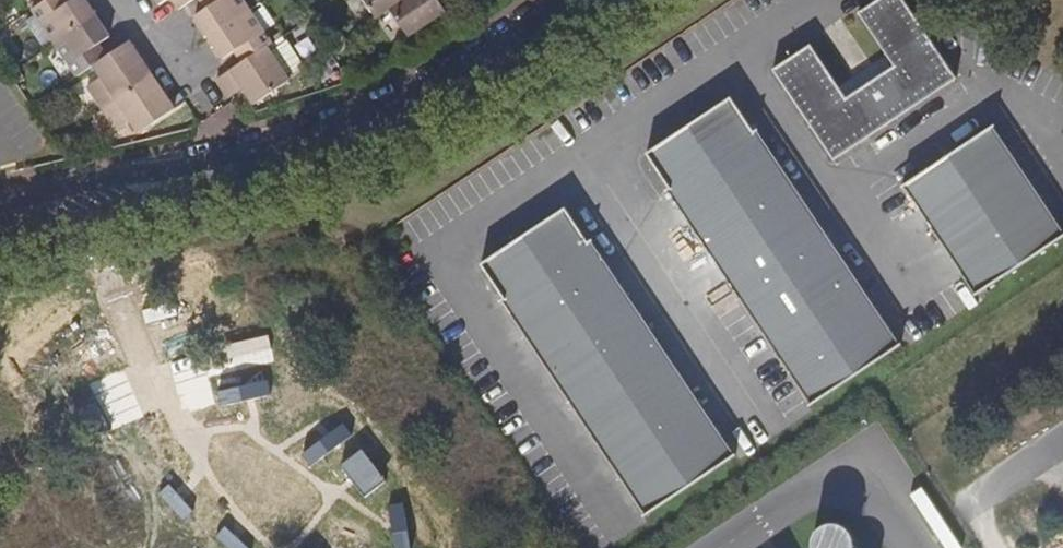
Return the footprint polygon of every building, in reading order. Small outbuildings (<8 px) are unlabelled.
[(96,15),(86,0),(70,0),(69,0),(44,0),(40,2),(29,10),(34,17),(26,22),(43,47),(51,42),(51,44),(96,15)] [(207,7),(196,15),(211,36),(250,10),(243,0),(201,0),(207,7)] [(390,10),(405,0),(361,0),(374,19),(380,16),(390,10)] [(390,10),(409,38),(447,15),(439,2),(441,0),(405,0),(390,10)] [(773,72),(834,163),(956,82),(902,0),(882,0),(859,15),(885,57),(838,88),(811,48),(773,72)] [(300,8),(293,13),(299,21),(306,17),(300,8)] [(250,10),(211,36),(225,57),(235,51),(243,63),(269,47),(273,44),(250,10)] [(74,78),(92,66),(107,55),(99,43),(110,36),(96,15),(51,44),(74,78)] [(269,47),(243,63),(229,73),(252,107),(291,81),(286,73),(301,64),(283,38),(273,44),(269,47)] [(115,100),(152,75),(130,41),(107,55),(92,66),(115,100)] [(174,108),(152,75),(115,100),(137,134),(175,110),(174,108)] [(647,157),(813,408),(897,351),(729,102),(647,157)] [(977,297),(1062,241),(1062,234),(993,129),(904,188),(977,297)] [(475,273),(643,521),(733,460),(565,212),(475,273)] [(854,547),(854,545),(853,542),(852,539),(851,537),(850,534),(848,532),(846,530),(844,529),(842,527),(839,526),(836,526),(834,525),(831,525),(828,526),(825,527),(823,528),(821,529),(818,531),(816,533),(815,535),(814,538),(813,540),(812,543),(812,546),(812,547),(854,547)]
